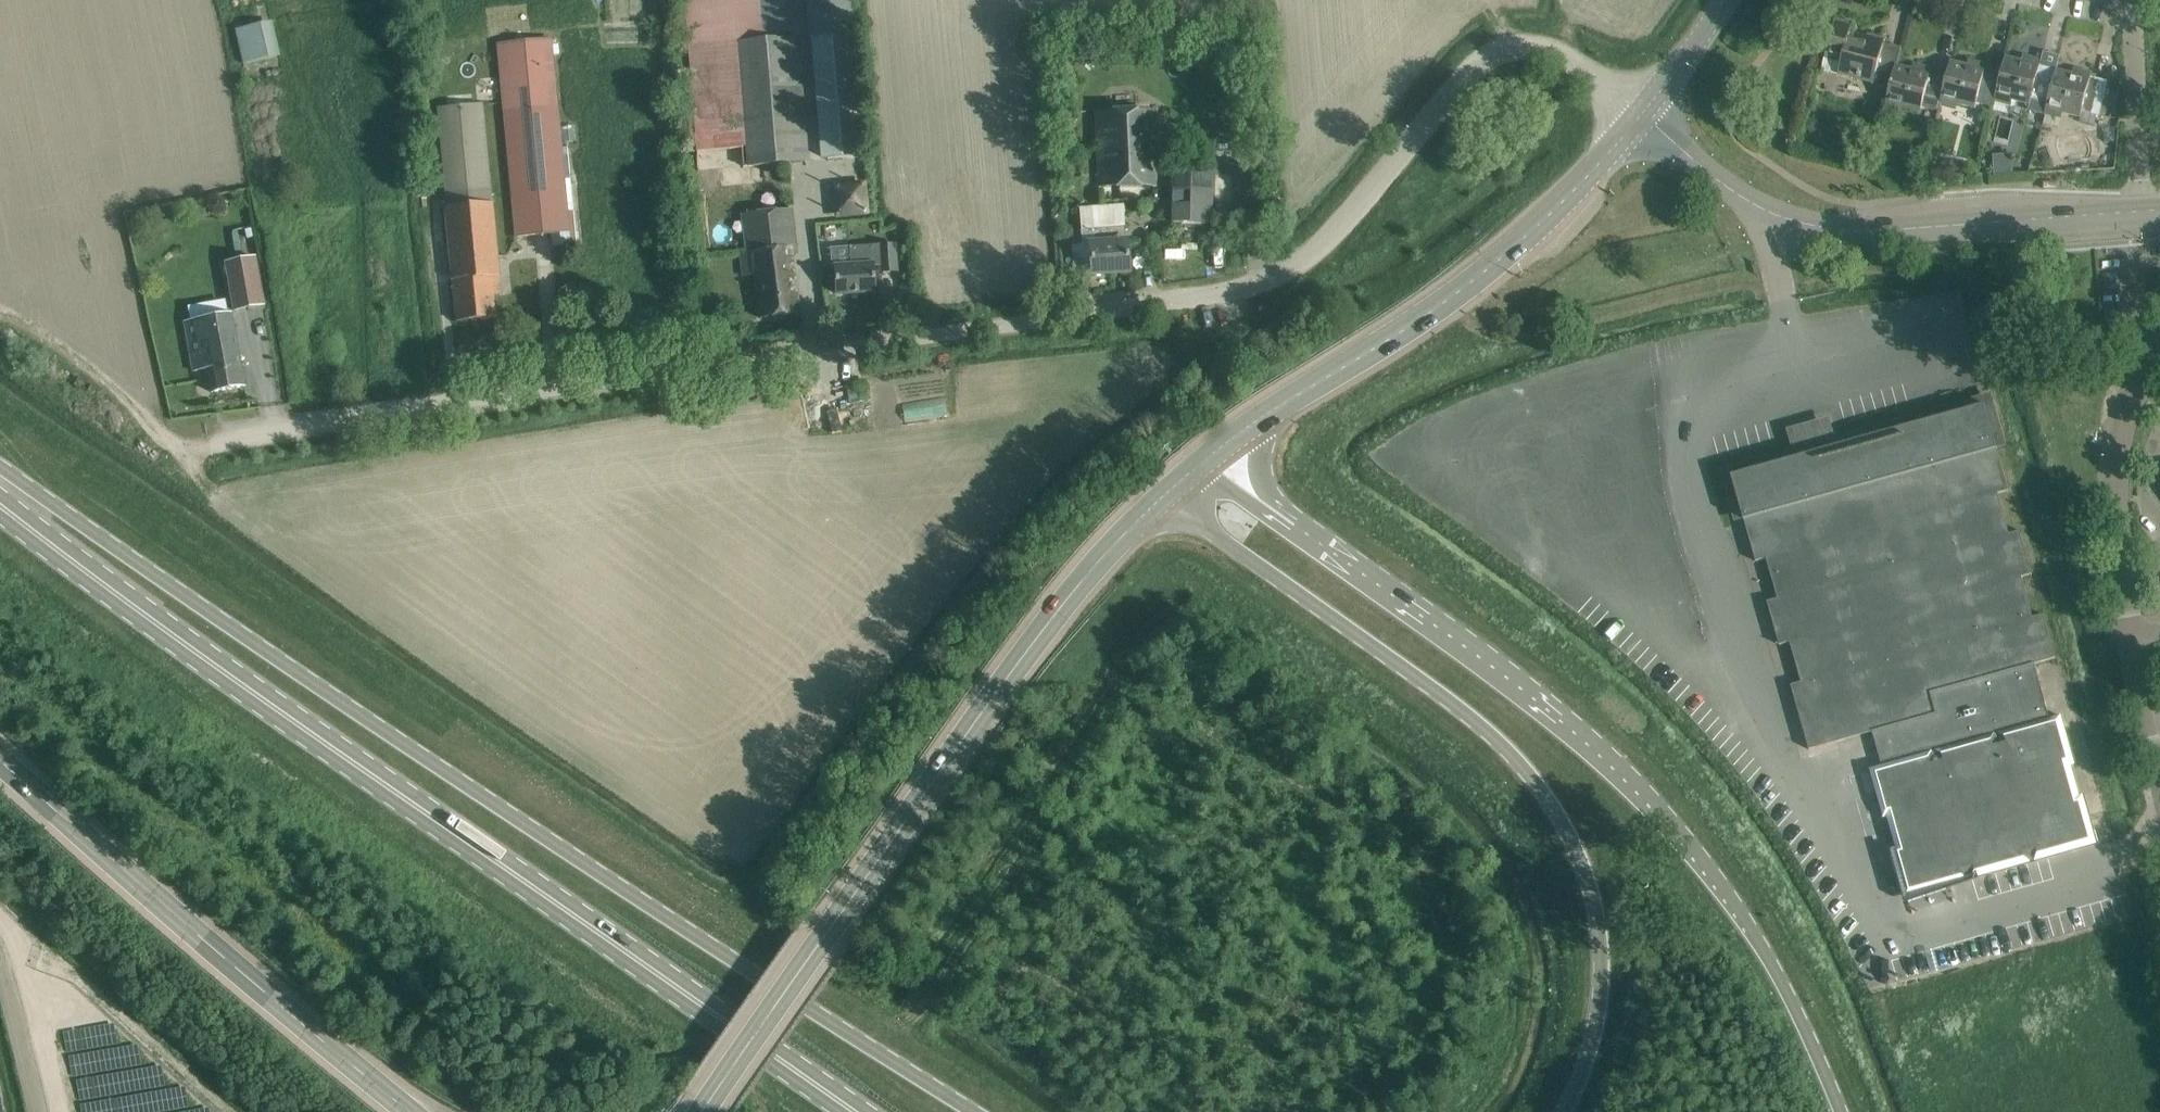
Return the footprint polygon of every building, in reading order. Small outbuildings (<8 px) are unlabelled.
[(762,40),(759,0),(684,0),(697,170),(721,168),(751,165),(741,42),(762,40)] [(851,0),(808,0),(812,39),(854,36),(851,0)] [(273,6),(243,12),(251,54),(282,48),(273,6)] [(1873,85),(1890,89),(1896,65),(1897,66),(1902,47),(1885,43),(1886,39),(1868,34),(1866,40),(1850,36),(1853,23),(1835,19),(1825,57),(1842,61),(1839,73),(1873,82),(1873,85)] [(822,160),(865,156),(854,36),(812,39),(822,160)] [(798,37),(762,40),(741,42),(751,165),(753,165),(786,162),(786,157),(808,156),(798,37)] [(568,209),(552,38),(498,44),(516,237),(568,231),(569,243),(576,242),(573,209),(568,209)] [(2005,57),(2002,72),(1996,95),(1997,96),(2030,104),(2032,99),(2048,103),(2056,68),(2041,64),(2041,60),(2024,56),(2022,62),(2005,57)] [(1951,61),(1947,76),(1941,99),(1943,100),(1976,108),(1977,103),(1994,107),(1997,96),(1996,95),(2002,72),(1986,68),(1987,64),(1969,60),(1967,66),(1951,61)] [(1940,110),(1943,100),(1941,99),(1947,76),(1931,72),(1932,68),(1914,64),(1912,70),(1897,66),(1896,65),(1890,89),(1887,103),(1922,111),(1923,106),(1940,110)] [(2056,68),(2048,103),(2046,108),(2081,117),(2082,112),(2099,116),(2108,81),(2091,77),(2092,73),(2074,69),(2073,74),(2057,70),(2058,68),(2056,68)] [(482,105),(437,109),(446,208),(457,321),(496,317),(492,281),(496,281),(496,275),(498,275),(482,105)] [(1157,110),(1099,112),(1101,186),(1155,186),(1157,110)] [(1815,114),(1803,121),(1811,134),(1822,127),(1815,114)] [(2012,172),(2011,154),(1993,155),(1994,173),(2012,172)] [(751,165),(721,168),(722,182),(754,180),(753,165),(751,165)] [(1172,225),(1213,225),(1213,175),(1172,174),(1172,225)] [(865,182),(834,183),(836,216),(866,214),(865,182)] [(798,254),(792,207),(740,213),(745,251),(738,251),(741,277),(755,275),(760,317),(799,312),(792,255),(798,254)] [(1128,270),(1127,249),(1126,239),(1125,240),(1124,224),(1094,226),(1095,243),(1089,243),(1091,273),(1128,270)] [(841,242),(835,226),(823,231),(829,246),(841,242)] [(875,290),(873,265),(881,265),(881,271),(896,270),(895,243),(871,244),(848,245),(850,264),(834,265),(836,292),(875,290)] [(266,307),(256,255),(224,261),(234,313),(266,307)] [(223,298),(189,304),(191,319),(185,320),(194,370),(208,368),(212,392),(245,386),(232,312),(226,313),(223,298)] [(908,302),(890,303),(891,317),(909,316),(908,302)] [(904,417),(947,416),(946,399),(903,400),(904,417)] [(2009,491),(1998,453),(1985,405),(1733,476),(1756,561),(1767,558),(1778,598),(1768,601),(1780,645),(1790,642),(1802,682),(1791,685),(1809,749),(1873,732),(1882,766),(1870,769),(1884,817),(1888,816),(1896,848),(1893,849),(1906,897),(2097,843),(2083,795),(2079,796),(2071,765),(2075,764),(2061,715),(2050,718),(2035,663),(2056,658),(2044,614),(2033,617),(2022,577),(2033,574),(2020,531),(2010,534),(1999,494),(2009,491)] [(1795,446),(1838,437),(1833,416),(1791,425),(1795,446)]
